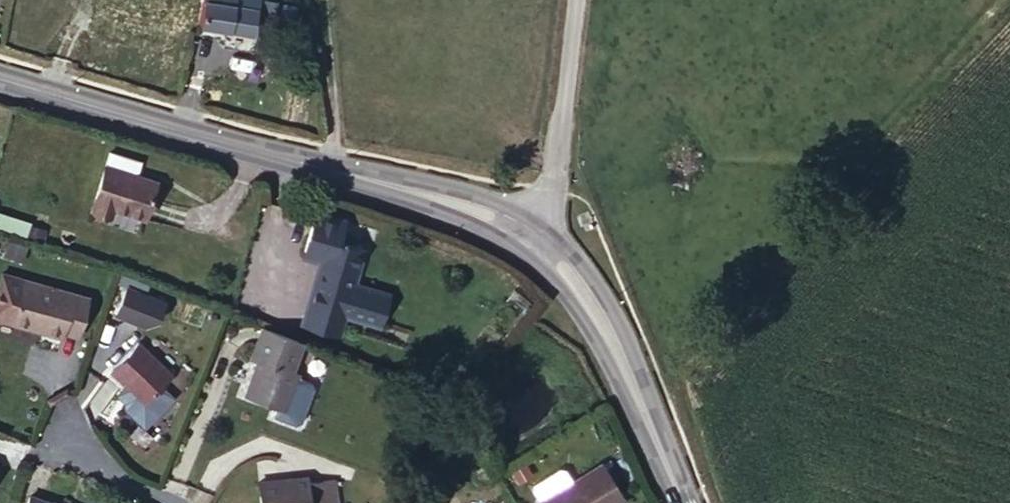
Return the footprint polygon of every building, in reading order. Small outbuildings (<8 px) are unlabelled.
[(203,26),(214,1),(211,0),(123,0),(122,3),(203,26)] [(203,26),(235,35),(245,0),(214,0),(214,1),(203,26)] [(107,216),(134,224),(143,189),(125,182),(128,168),(97,159),(79,216),(103,225),(107,216)] [(27,221),(0,216),(0,228),(25,233),(27,221)] [(299,262),(311,267),(316,248),(323,251),(331,225),(314,220),(309,220),(307,222),(304,229),(297,258),(299,262)] [(311,267),(297,312),(332,324),(333,320),(365,330),(376,296),(343,286),(351,260),(323,251),(316,248),(311,267)] [(135,325),(146,285),(121,278),(109,317),(135,325)] [(37,340),(40,336),(55,340),(67,302),(0,284),(0,330),(37,340)] [(332,324),(297,312),(293,330),(328,341),(332,324)] [(279,367),(289,343),(243,325),(235,352),(240,354),(228,391),(269,406),(282,369),(279,367)] [(90,372),(121,402),(148,374),(116,342),(90,372)] [(561,493),(550,501),(541,486),(518,498),(521,502),(605,502),(591,476),(561,493)] [(550,501),(561,493),(551,480),(541,486),(550,501)] [(284,486),(230,488),(231,502),(285,502),(284,486)] [(284,486),(285,502),(309,502),(308,486),(284,486)]
